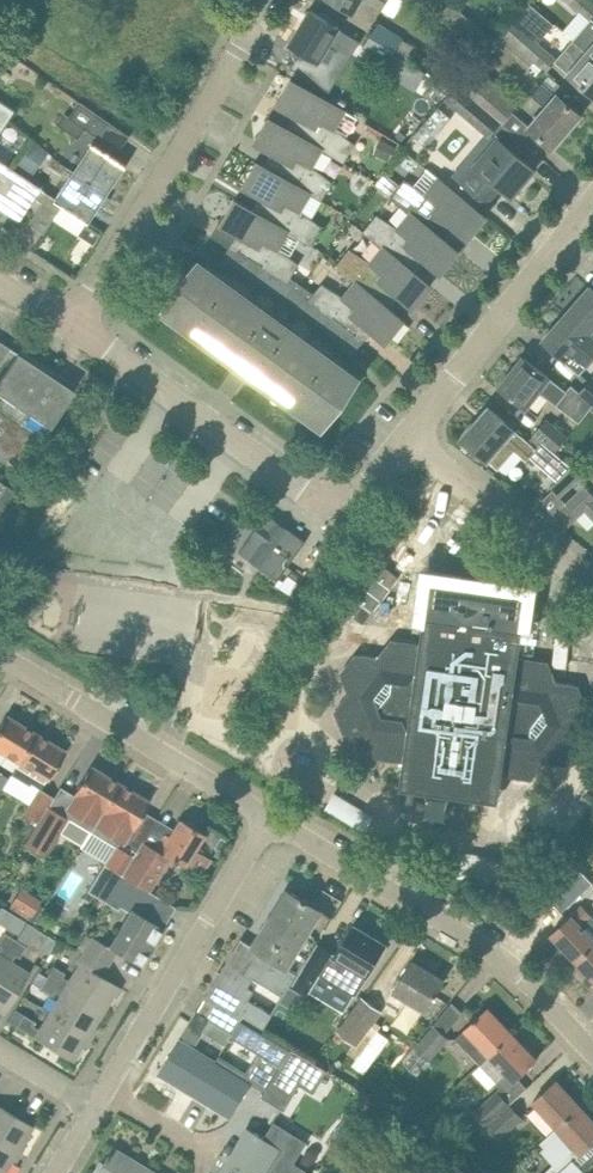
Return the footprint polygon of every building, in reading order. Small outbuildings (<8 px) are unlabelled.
[(352,12),(359,0),(332,0),(352,12)] [(381,9),(386,0),(365,0),(381,9)] [(494,38),(450,1),(438,15),(483,52),(494,38)] [(527,56),(554,24),(528,2),(500,34),(527,56)] [(339,27),(310,10),(290,43),(319,60),(331,40),(346,50),(354,37),(339,27)] [(592,17),(573,39),(592,56),(592,18),(592,17)] [(378,23),(370,35),(395,50),(412,60),(412,59),(419,63),(425,54),(419,49),(419,48),(403,38),(378,23)] [(395,50),(370,35),(363,48),(387,63),(395,50)] [(573,39),(555,61),(592,94),(592,56),(573,39)] [(456,84),(457,85),(501,122),(519,101),(477,65),(476,66),(473,63),(463,75),(464,75),(456,84)] [(270,117),(270,118),(344,162),(356,142),(334,127),(344,110),(293,79),(292,81),(293,81),(280,103),(279,103),(278,104),(293,113),(286,126),(270,117)] [(553,147),(581,115),(543,82),(531,96),(544,108),(528,126),(553,147)] [(446,99),(490,136),(501,122),(457,85),(446,99)] [(15,109),(0,99),(0,132),(15,109)] [(85,128),(99,138),(110,121),(79,101),(69,116),(65,113),(57,125),(78,138),(85,128)] [(439,107),(415,135),(427,145),(451,117),(439,107)] [(321,149),(344,162),(270,118),(269,119),(270,119),(257,141),(256,140),(255,142),(271,151),(263,164),(259,161),(258,162),(322,199),(333,180),(312,165),(321,149)] [(500,186),(511,196),(534,168),(495,136),(487,147),(481,142),(464,162),(472,169),(461,182),(486,203),(500,186)] [(18,165),(30,173),(46,149),(34,141),(18,165)] [(92,143),(74,171),(108,193),(126,165),(92,143)] [(36,197),(41,189),(42,188),(0,160),(0,203),(21,217),(20,219),(21,220),(36,197)] [(252,208),(236,199),(310,244),(322,225),(300,209),(309,193),(322,200),(322,199),(258,162),(258,163),(259,163),(246,185),(245,185),(244,186),(259,195),(252,208)] [(428,169),(414,185),(404,179),(391,196),(445,239),(454,227),(468,238),(469,237),(468,236),(484,216),(485,217),(486,215),(428,169)] [(108,193),(74,171),(55,199),(41,189),(36,197),(58,212),(63,204),(89,221),(108,193)] [(399,228),(377,213),(363,231),(417,274),(426,262),(440,273),(442,271),(441,270),(457,251),(459,250),(445,239),(391,196),(390,197),(411,213),(399,228)] [(287,231),(310,244),(236,199),(235,201),(236,201),(223,223),(222,223),(221,224),(236,233),(229,246),(288,282),(291,276),(299,263),(278,247),(287,231)] [(87,222),(79,234),(94,244),(101,232),(87,222)] [(350,248),(335,266),(403,319),(390,307),(399,296),(413,307),(414,305),(413,305),(429,285),(430,286),(431,284),(417,274),(363,231),(384,248),(372,262),(350,248)] [(303,284),(291,276),(288,282),(229,246),(221,261),(218,260),(218,261),(237,270),(248,275),(264,284),(282,296),(291,302),(303,284)] [(235,289),(200,264),(171,305),(183,314),(179,321),(180,322),(181,321),(199,334),(199,335),(200,336),(205,329),(218,339),(213,346),(215,347),(215,346),(236,361),(235,362),(237,363),(239,360),(252,370),(250,373),(252,374),(252,373),(273,388),(272,389),(274,390),(279,383),(292,392),(287,399),(288,400),(289,400),(307,413),(307,414),(309,415),(313,409),(326,418),(356,377),(321,352),(316,360),(229,297),(235,289)] [(322,282),(314,292),(307,300),(362,342),(372,330),(386,341),(387,340),(386,339),(402,319),(403,320),(403,319),(335,266),(356,282),(345,297),(322,282)] [(314,292),(303,284),(291,302),(307,314),(323,328),(337,342),(352,359),(353,358),(352,356),(362,342),(307,300),(314,292)] [(590,286),(566,313),(588,332),(592,326),(592,289),(590,286)] [(588,332),(566,313),(543,340),(580,373),(592,358),(592,336),(588,332)] [(7,345),(0,356),(0,404),(8,409),(0,420),(0,475),(18,487),(36,461),(48,443),(51,446),(89,390),(70,377),(69,379),(66,384),(54,376),(59,370),(57,368),(56,369),(43,360),(44,360),(41,358),(32,372),(21,364),(26,358),(7,345)] [(547,376),(548,375),(524,357),(500,387),(523,405),(525,403),(535,410),(545,396),(555,404),(566,390),(547,376)] [(592,403),(592,377),(580,392),(592,403)] [(527,460),(537,448),(489,407),(488,408),(489,409),(480,420),(478,419),(462,438),(498,468),(514,450),(527,460)] [(547,418),(534,433),(556,452),(569,436),(547,418)] [(553,488),(534,507),(547,518),(582,483),(586,479),(572,465),(551,486),(553,488)] [(0,515),(15,490),(0,482),(0,515)] [(547,518),(564,531),(585,511),(592,519),(592,494),(582,483),(547,518)] [(267,512),(239,551),(278,579),(306,540),(267,512)] [(348,693),(334,710),(344,733),(366,737),(374,757),(404,761),(400,787),(499,801),(503,766),(507,776),(532,779),(545,761),(567,765),(583,745),(574,724),(588,707),(579,684),(557,681),(548,660),(519,656),(528,592),(429,578),(419,651),(415,641),(391,638),(377,656),(355,653),(340,672),(348,693)] [(19,761),(36,732),(6,714),(0,724),(0,750),(19,761)] [(66,750),(36,732),(19,761),(12,772),(29,784),(30,782),(40,788),(23,813),(25,814),(13,834),(26,843),(52,798),(53,796),(40,788),(47,778),(48,779),(66,750)] [(90,765),(66,806),(52,798),(26,843),(46,854),(68,816),(92,830),(120,783),(90,765)] [(122,847),(150,801),(120,783),(92,830),(115,843),(87,890),(106,902),(122,874),(134,854),(122,847)] [(365,831),(374,816),(334,792),(325,808),(365,831)] [(143,839),(134,854),(122,874),(149,890),(169,856),(184,866),(204,833),(179,818),(169,836),(164,833),(156,847),(143,839)] [(580,868),(548,898),(561,912),(592,883),(580,868)] [(149,890),(122,874),(106,902),(118,908),(120,905),(130,911),(109,946),(116,950),(141,965),(164,927),(145,916),(157,896),(165,902),(166,900),(149,890)] [(269,921),(254,946),(288,967),(298,950),(308,957),(320,937),(333,916),(288,889),(287,891),(288,891),(270,921),(269,921)] [(592,945),(592,939),(581,925),(591,916),(581,905),(550,933),(576,961),(592,945)] [(0,963),(0,1007),(5,1011),(30,972),(15,963),(37,928),(26,921),(15,938),(0,963)] [(317,943),(293,984),(309,993),(321,973),(356,994),(387,944),(353,924),(335,953),(317,943)] [(15,938),(4,931),(0,938),(0,963),(15,938)] [(83,931),(76,943),(109,963),(116,950),(109,946),(92,936),(83,931)] [(241,938),(205,997),(207,997),(241,1018),(262,1031),(272,1013),(248,998),(253,990),(247,986),(253,977),(284,996),(287,991),(292,982),(295,977),(298,973),(288,967),(254,946),(251,951),(239,943),(242,939),(241,938)] [(109,963),(76,943),(74,946),(83,952),(77,960),(101,975),(109,963)] [(592,979),(592,945),(576,961),(592,979)] [(406,999),(425,1011),(444,979),(412,959),(393,991),(386,1003),(399,1011),(406,999)] [(53,965),(46,976),(103,1011),(119,986),(101,975),(77,960),(77,962),(79,963),(71,976),(53,965)] [(103,1011),(46,976),(40,987),(57,998),(49,1012),(88,1036),(103,1011)] [(163,1066),(159,1073),(182,1087),(184,1084),(196,1091),(215,1060),(194,1047),(201,1034),(200,1034),(203,1029),(225,1043),(241,1018),(207,997),(198,1012),(197,1011),(196,1012),(197,1012),(188,1027),(187,1027),(166,1061),(165,1061),(162,1066),(163,1066)] [(381,1011),(364,998),(340,1030),(357,1043),(381,1011)] [(432,1021),(444,1032),(462,1012),(450,1001),(432,1021)] [(467,1027),(456,1037),(481,1063),(491,1053),(511,1034),(487,1007),(469,1024),(466,1027),(467,1027)] [(15,1009),(8,1020),(16,1025),(23,1014),(15,1009)] [(23,1014),(16,1025),(73,1061),(88,1036),(49,1012),(41,1024),(23,1014)] [(448,1037),(435,1024),(402,1061),(419,1076),(431,1061),(428,1059),(448,1037)] [(356,1059),(352,1065),(364,1073),(389,1039),(378,1030),(356,1059)] [(491,1053),(481,1063),(497,1080),(507,1070),(516,1079),(519,1076),(536,1060),(511,1034),(491,1053)] [(196,1091),(194,1094),(195,1095),(197,1092),(209,1099),(207,1102),(230,1116),(234,1109),(235,1110),(238,1105),(237,1104),(251,1082),(257,1071),(268,1053),(253,1044),(242,1062),(245,1064),(239,1075),(215,1060),(196,1091)] [(291,1048),(261,1096),(284,1109),(299,1084),(312,1092),(326,1070),(291,1048)] [(579,1106),(555,1080),(534,1099),(558,1125),(559,1125),(579,1106)] [(473,1111),(484,1123),(509,1101),(497,1088),(473,1111)] [(509,1101),(484,1123),(498,1138),(522,1115),(509,1101)] [(18,1151),(33,1125),(0,1105),(0,1140),(18,1151)] [(583,1152),(592,1143),(592,1121),(579,1106),(559,1125),(558,1125),(540,1141),(556,1160),(542,1172),(577,1172),(580,1170),(581,1170),(570,1157),(580,1148),(583,1152)] [(226,1164),(241,1172),(311,1172),(312,1172),(294,1162),(307,1141),(292,1132),(292,1131),(274,1120),(263,1138),(259,1135),(260,1134),(255,1131),(254,1132),(248,1128),(233,1152),(236,1153),(229,1165),(226,1163),(226,1164)] [(18,1151),(0,1140),(0,1172),(4,1172),(18,1151)] [(150,1168),(148,1171),(136,1164),(138,1161),(115,1147),(111,1153),(109,1152),(106,1157),(108,1158),(99,1172),(147,1172),(150,1168)] [(226,1164),(229,1166),(224,1172),(241,1172),(226,1164)]
